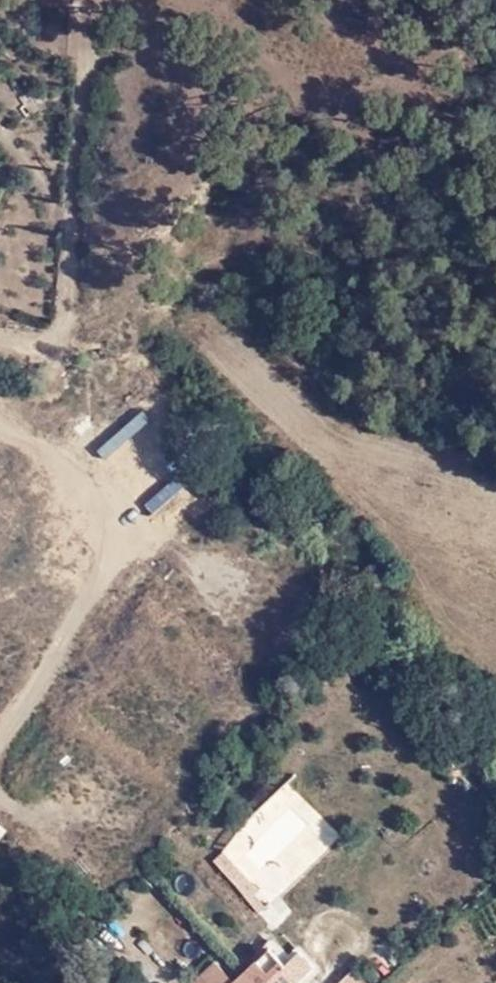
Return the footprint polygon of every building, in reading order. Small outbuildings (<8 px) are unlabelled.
[(214,857),(257,911),(342,844),(299,789),(214,857)] [(271,927),(287,920),(280,902),(263,910),(271,927)] [(288,974),(290,971),(273,951),(239,982),(295,982),(288,974)] [(232,979),(218,963),(197,982),(230,982),(232,979)]
